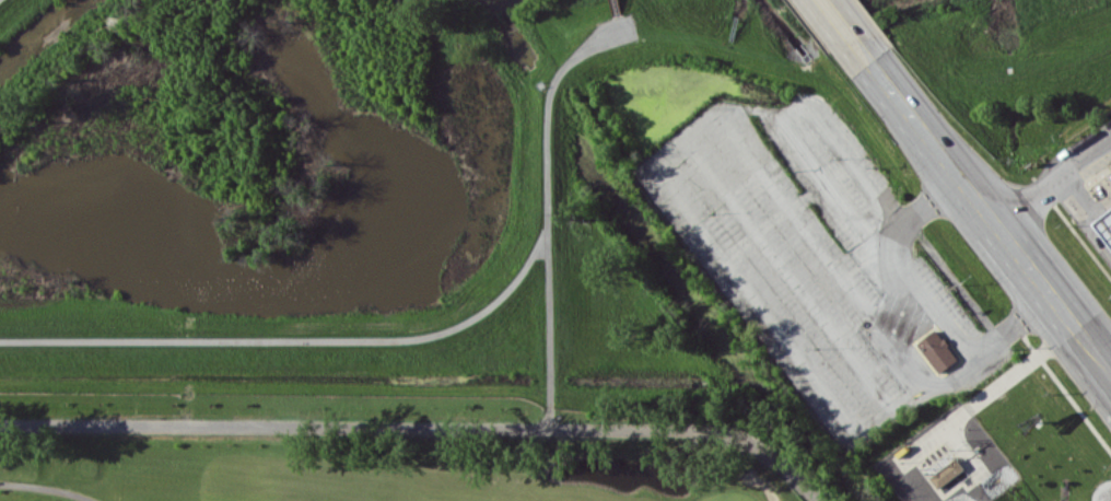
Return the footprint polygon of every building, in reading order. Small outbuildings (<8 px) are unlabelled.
[(1110,242),(1110,209),(1096,221),(1110,242)] [(942,372),(960,359),(949,345),(950,343),(946,337),(945,339),(937,329),(921,341),(932,317),(899,301),(884,334),(917,349),(920,343),(942,372)] [(939,488),(966,469),(958,458),(931,476),(939,488)]
